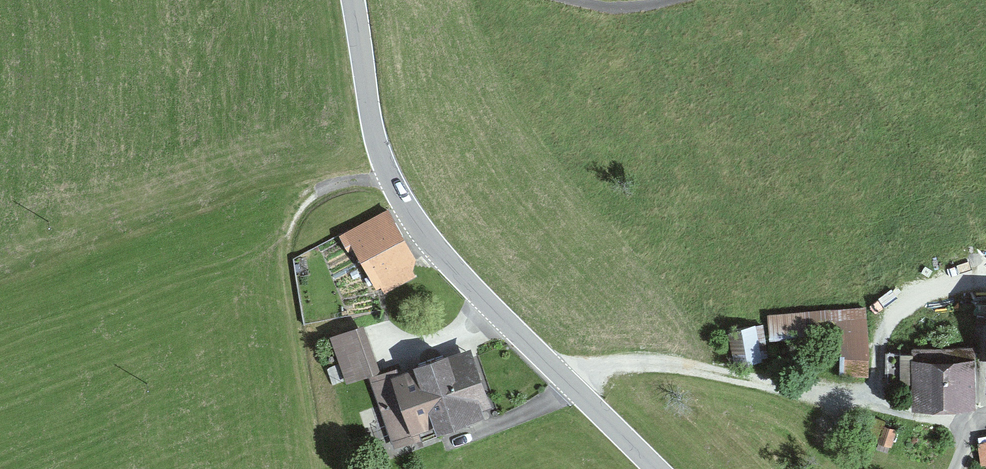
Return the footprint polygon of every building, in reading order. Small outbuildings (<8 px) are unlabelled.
[(356,247),(378,287),(417,265),(388,214),(343,238),(350,250),(356,247)] [(843,372),(868,374),(869,359),(866,310),(770,316),(771,337),(843,333),(843,372)] [(748,326),(731,331),(741,366),(758,361),(748,326)] [(372,371),(357,329),(333,337),(348,380),(372,371)] [(914,349),(914,353),(888,353),(888,383),(914,383),(914,404),(976,404),(976,349),(914,349)] [(453,421),(481,411),(478,400),(483,398),(469,360),(449,367),(445,355),(416,366),(420,377),(401,384),(397,373),(375,381),(397,443),(419,435),(414,422),(449,410),(453,421)]
